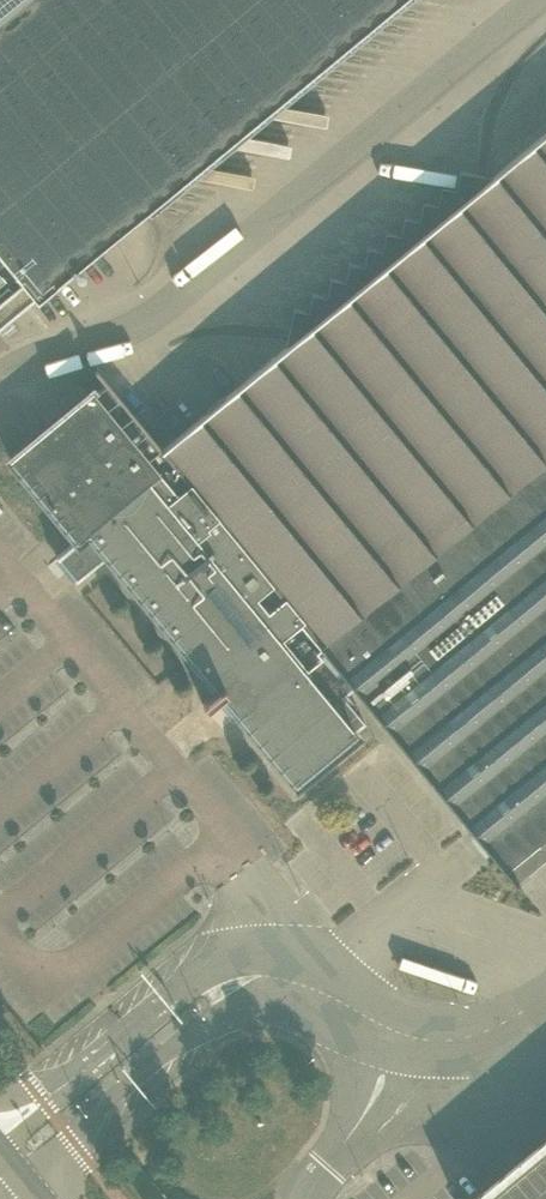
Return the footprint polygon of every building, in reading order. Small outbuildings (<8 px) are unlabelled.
[(34,299),(38,303),(404,0),(0,0),(0,327),(34,299)] [(235,717),(236,718),(240,714),(295,780),(293,781),(294,782),(366,724),(343,697),(355,687),(506,870),(532,848),(545,849),(545,133),(163,449),(97,369),(95,370),(106,384),(95,394),(93,391),(91,392),(93,394),(13,459),(12,458),(10,459),(77,541),(58,556),(77,578),(107,553),(220,689),(215,692),(216,694),(221,689),(240,712),(235,717)] [(426,203),(436,216),(477,181),(466,168),(426,203)] [(476,1198),(545,1198),(545,1142),(476,1198)]
